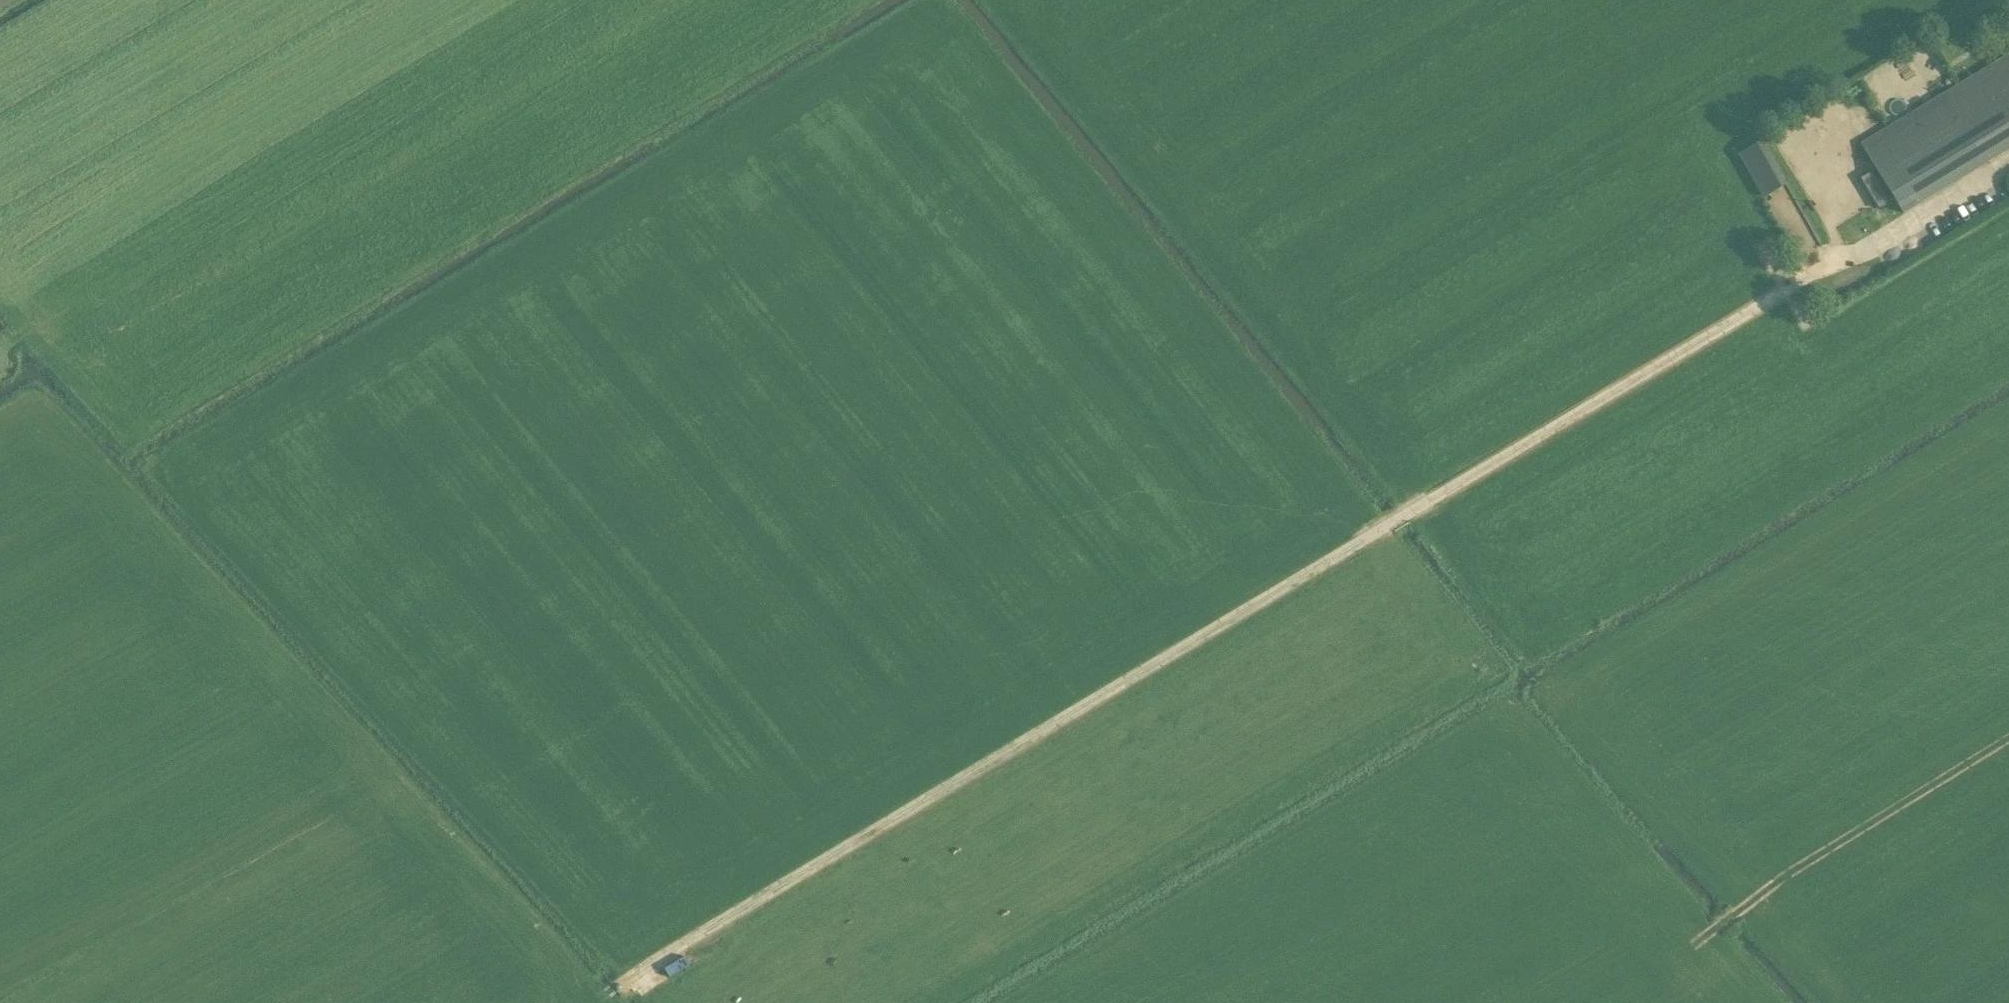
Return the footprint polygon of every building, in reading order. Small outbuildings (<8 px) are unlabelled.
[(1997,155),(2008,148),(2008,54),(1945,92),(1861,142),(1904,213),(1986,161),(1997,155)] [(1758,141),(1739,152),(1765,196),(1783,186),(1758,141)]
